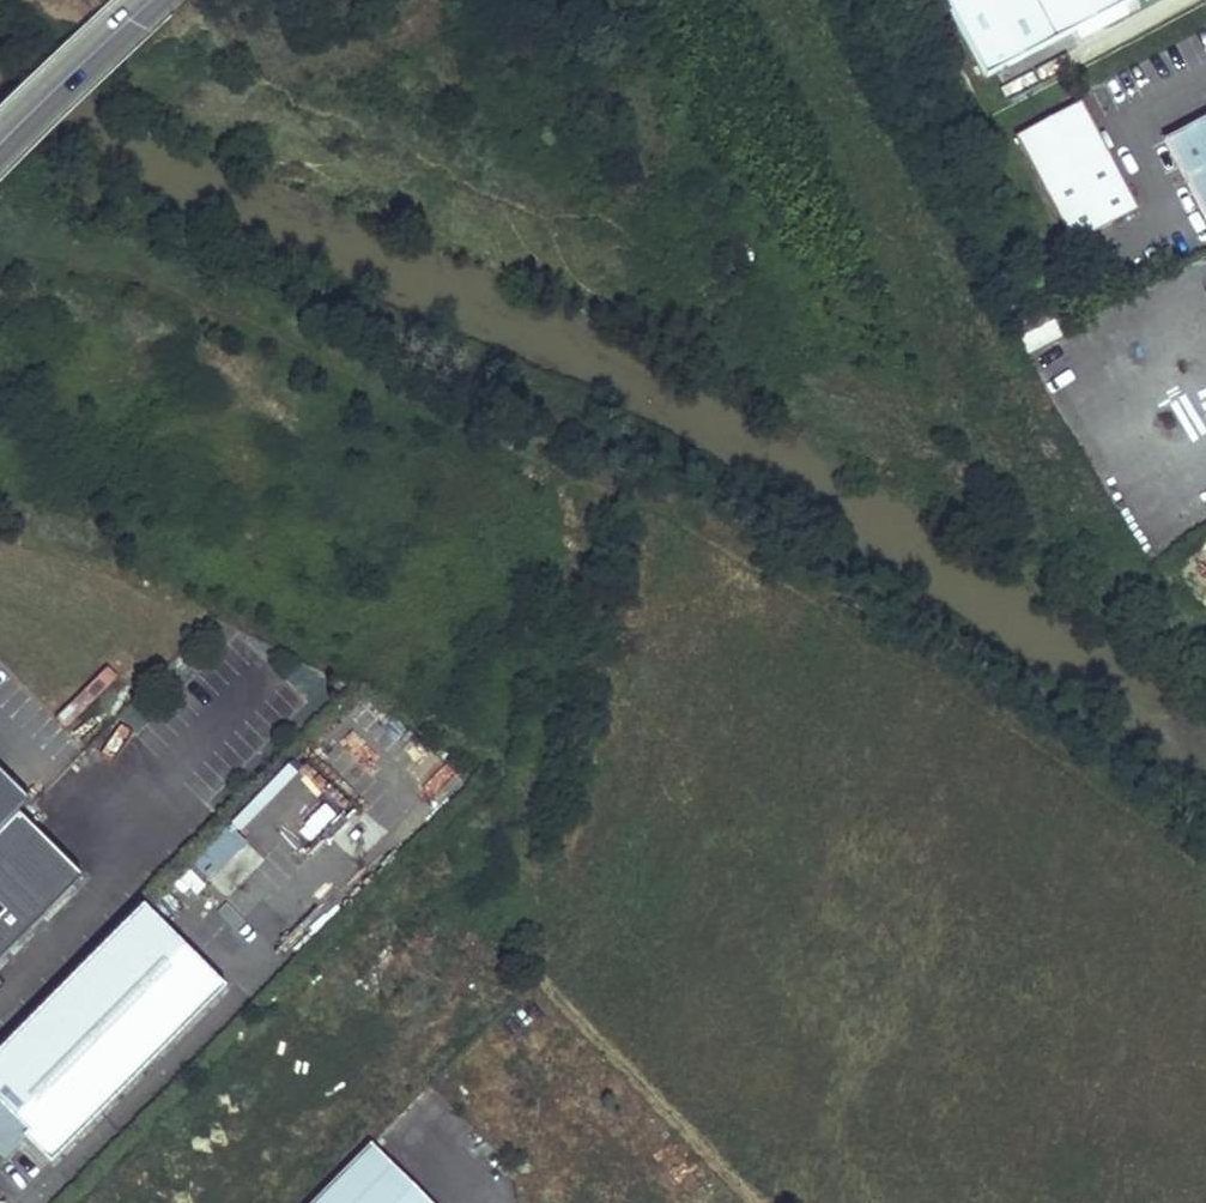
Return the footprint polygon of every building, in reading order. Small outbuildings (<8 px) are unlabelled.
[(1130,0),(940,0),(988,92),(1137,14),(1130,0)] [(1144,224),(1084,113),(1017,150),(1077,260),(1144,224)] [(1161,143),(1202,222),(1205,220),(1205,118),(1161,143)] [(70,870),(9,810),(20,794),(0,775),(0,942),(70,870)] [(226,820),(193,863),(213,878),(246,835),(226,820)] [(131,899),(0,1037),(0,1148),(13,1132),(43,1160),(218,984),(131,899)] [(372,1145),(313,1202),(429,1202),(372,1145)]
